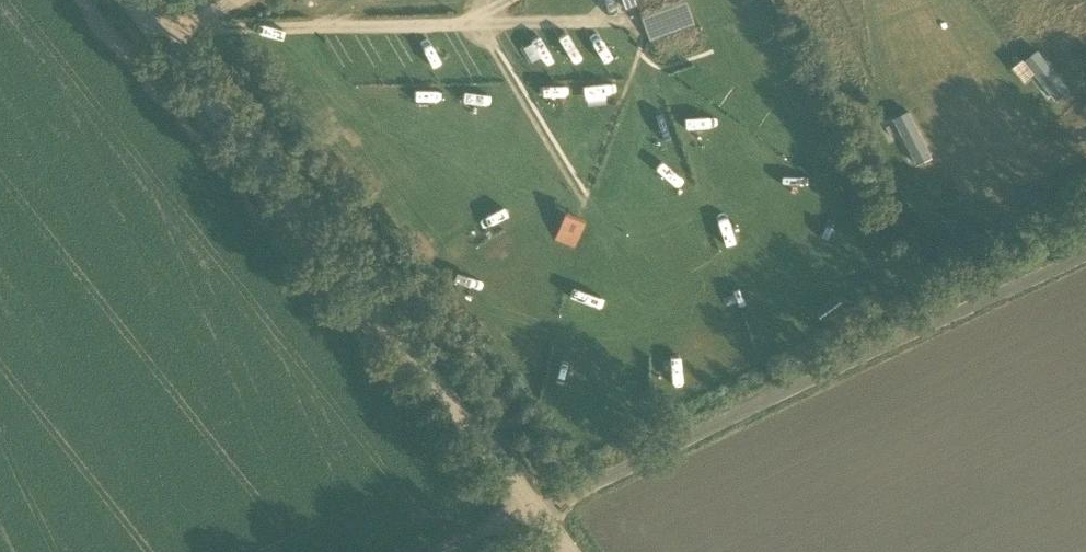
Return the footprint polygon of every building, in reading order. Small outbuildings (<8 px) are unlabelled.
[(687,8),(684,0),(641,0),(638,1),(646,23),(687,8)]
